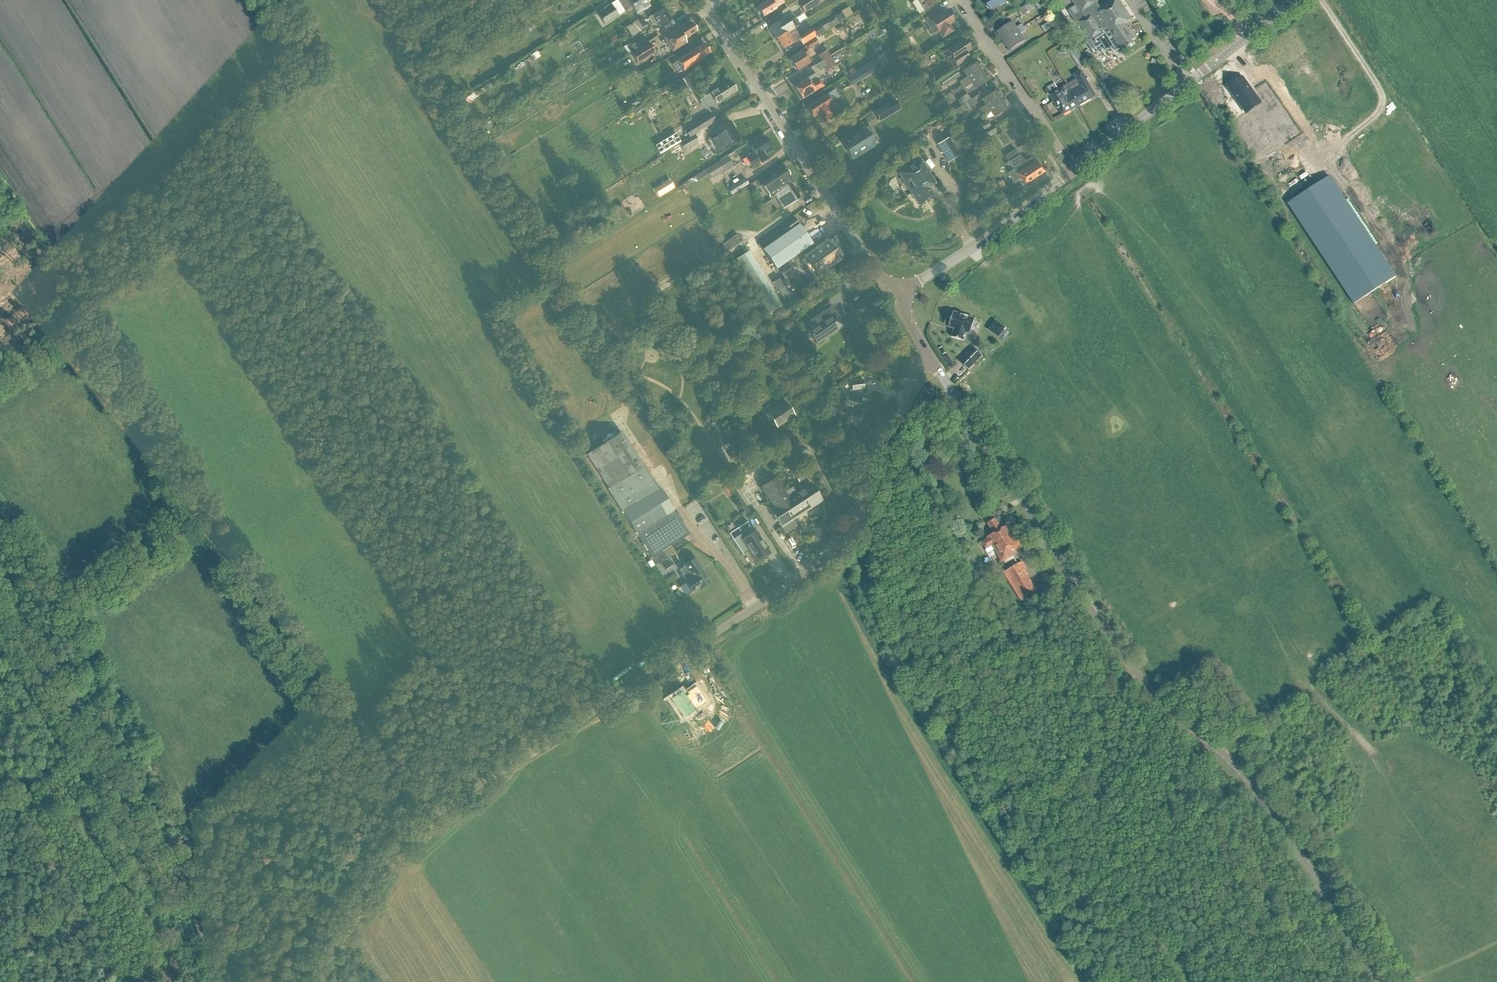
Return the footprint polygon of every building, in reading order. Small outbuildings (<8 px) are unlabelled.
[(650,0),(617,0),(624,11),(632,6),(636,14),(650,6),(647,2),(650,0)] [(756,7),(762,17),(775,9),(775,8),(783,3),(781,0),(768,0),(756,7)] [(797,2),(804,13),(821,2),(820,0),(801,0),(797,2)] [(920,5),(924,11),(934,5),(931,0),(917,0),(920,5)] [(990,10),(995,7),(1000,15),(1013,7),(1009,0),(1007,0),(1006,1),(1006,0),(984,0),(990,10)] [(1074,6),(1067,10),(1076,23),(1078,21),(1087,36),(1084,38),(1092,51),(1102,44),(1106,51),(1113,46),(1116,51),(1120,49),(1121,51),(1133,43),(1131,40),(1134,38),(1126,27),(1123,23),(1131,18),(1119,0),(1110,0),(1098,8),(1095,3),(1096,2),(1095,0),(1071,0),(1074,6)] [(1021,15),(1035,7),(1032,2),(1018,11),(1021,15)] [(611,3),(596,13),(601,21),(616,11),(611,3)] [(660,27),(670,20),(663,9),(652,15),(653,15),(648,18),(653,25),(657,22),(660,27)] [(932,35),(938,31),(942,38),(952,31),(948,24),(952,22),(946,12),(941,15),(938,10),(924,18),(930,28),(928,29),(932,35)] [(834,16),(838,23),(845,19),(841,12),(836,15),(834,16)] [(775,38),(793,27),(798,24),(794,18),(786,23),(783,17),(777,20),(778,21),(769,27),(775,38)] [(638,32),(647,26),(642,18),(639,21),(638,19),(633,23),(638,32)] [(524,32),(535,25),(531,19),(520,26),(524,32)] [(1002,41),(1023,28),(1021,24),(1016,28),(1012,21),(996,32),(1002,41)] [(1049,22),(1041,27),(1044,32),(1052,27),(1049,22)] [(684,27),(683,26),(664,38),(672,52),(686,43),(684,40),(689,37),(688,36),(696,31),(690,23),(684,27)] [(793,27),(775,38),(782,49),(798,39),(802,45),(814,38),(810,32),(799,38),(793,27)] [(816,37),(825,31),(822,27),(813,33),(816,37)] [(1023,28),(1002,41),(1009,51),(1025,41),(1020,35),(1025,31),(1023,28)] [(576,39),(582,50),(589,46),(583,35),(576,39)] [(809,48),(817,43),(815,39),(806,44),(809,48)] [(951,55),(946,58),(952,68),(963,61),(959,56),(970,49),(963,39),(948,49),(951,55)] [(637,64),(654,53),(648,43),(631,54),(637,64)] [(690,53),(677,61),(683,71),(696,63),(703,58),(702,57),(709,52),(704,44),(690,53)] [(805,59),(809,56),(803,47),(799,50),(801,52),(789,59),(796,71),(808,63),(805,59)] [(1085,64),(1074,48),(1069,51),(1079,68),(1085,64)] [(819,56),(822,60),(830,55),(827,51),(819,56)] [(830,55),(822,60),(828,70),(836,65),(830,55)] [(1050,56),(1043,59),(1046,69),(1054,67),(1050,56)] [(852,84),(881,66),(876,58),(847,76),(852,84)] [(925,59),(919,63),(923,69),(929,65),(925,59)] [(962,84),(983,70),(977,61),(963,71),(966,77),(960,81),(962,84)] [(983,70),(962,84),(964,88),(971,83),(975,89),(989,79),(983,70)] [(1095,96),(1086,80),(1088,79),(1088,78),(1086,79),(1080,70),(1073,74),(1076,79),(1067,84),(1079,106),(1095,96)] [(618,80),(621,85),(637,76),(634,72),(618,80)] [(815,92),(823,86),(819,79),(818,79),(814,73),(806,78),(800,81),(801,82),(794,86),(801,99),(814,91),(815,92)] [(948,75),(939,81),(943,87),(952,82),(948,75)] [(678,81),(686,95),(694,90),(686,77),(678,81)] [(784,79),(786,85),(795,82),(794,77),(784,79)] [(1228,88),(1243,109),(1257,99),(1242,77),(1228,88)] [(720,101),(735,91),(729,81),(713,91),(701,99),(707,108),(719,101),(720,101)] [(1062,115),(1079,106),(1067,84),(1049,94),(1053,102),(1057,108),(1058,108),(1062,115)] [(980,112),(1002,98),(996,89),(981,99),(985,105),(978,109),(980,112)] [(836,102),(829,107),(827,104),(839,97),(835,90),(823,97),(822,96),(806,107),(812,117),(817,114),(822,122),(834,115),(841,111),(836,102)] [(960,106),(970,99),(971,99),(967,93),(956,100),(960,106)] [(637,98),(630,103),(633,108),(640,103),(637,98)] [(970,99),(960,106),(954,110),(957,115),(974,104),(976,103),(973,98),(971,99),(970,99)] [(1002,98),(980,112),(983,116),(989,111),(993,117),(1008,107),(1002,98)] [(894,99),(873,112),(879,123),(900,110),(894,99)] [(928,107),(923,110),(926,117),(931,114),(928,107)] [(684,129),(689,137),(716,121),(711,113),(684,129)] [(976,135),(990,127),(986,120),(972,129),(976,135)] [(715,137),(711,140),(719,152),(725,148),(740,139),(729,121),(711,132),(715,137)] [(976,135),(975,136),(979,143),(996,133),(992,126),(990,127),(976,135)] [(872,145),(862,128),(847,137),(849,140),(843,143),(852,157),(872,145)] [(675,134),(655,146),(659,155),(680,142),(675,134)] [(695,135),(679,144),(684,151),(699,142),(695,135)] [(937,145),(947,162),(964,153),(954,136),(948,140),(948,139),(937,145)] [(767,158),(762,151),(770,146),(765,138),(750,147),(754,152),(745,157),(750,165),(759,160),(760,162),(767,158)] [(1269,166),(1296,154),(1291,143),(1273,151),(1276,158),(1267,162),(1269,166)] [(1004,156),(1023,185),(1044,172),(1033,156),(1027,161),(1023,160),(1019,154),(1018,155),(1014,149),(1004,156)] [(718,161),(719,161),(725,158),(724,157),(721,152),(713,157),(716,162),(718,161)] [(727,155),(724,157),(725,158),(719,161),(725,172),(734,167),(727,155)] [(920,160),(898,173),(918,205),(933,195),(928,188),(935,183),(920,160)] [(783,209),(800,198),(791,183),(793,182),(788,175),(789,172),(788,170),(785,169),(760,185),(769,198),(774,195),(783,209)] [(745,178),(732,186),(736,192),(748,184),(745,178)] [(771,215),(777,210),(771,201),(765,205),(771,215)] [(612,213),(617,219),(623,215),(617,208),(612,213)] [(789,229),(797,223),(794,219),(786,225),(789,229)] [(758,245),(766,256),(775,269),(811,244),(798,224),(789,230),(786,227),(783,229),(782,228),(758,245)] [(742,229),(727,237),(733,249),(748,242),(742,229)] [(829,242),(806,259),(816,273),(839,257),(829,242)] [(761,317),(780,306),(747,252),(728,263),(761,317)] [(814,327),(808,331),(816,344),(844,325),(835,312),(834,313),(830,307),(810,321),(814,327)] [(948,327),(954,329),(951,337),(963,341),(966,333),(970,334),(974,319),(953,312),(948,327)] [(973,347),(959,361),(968,370),(982,355),(973,347)] [(852,390),(864,388),(863,380),(851,382),(852,390)] [(823,384),(817,388),(821,394),(827,391),(823,384)] [(753,393),(745,398),(751,408),(759,402),(753,393)] [(848,394),(843,411),(851,413),(850,416),(860,419),(862,414),(864,414),(868,400),(848,394)] [(776,428),(794,416),(785,402),(767,414),(776,428)] [(714,422),(710,424),(718,435),(722,432),(714,422)] [(620,432),(586,454),(609,488),(607,489),(622,512),(652,558),(652,557),(656,564),(666,558),(675,552),(670,545),(688,534),(659,488),(657,488),(620,432)] [(785,455),(793,466),(802,461),(794,449),(785,455)] [(798,482),(806,477),(802,470),(793,476),(798,482)] [(769,510),(781,527),(785,533),(796,526),(792,520),(821,501),(810,484),(796,492),(792,487),(783,493),(774,478),(761,487),(769,501),(772,506),(772,505),(774,507),(769,510)] [(699,495),(696,497),(703,507),(706,505),(699,495)] [(1001,561),(1022,548),(1007,524),(1001,528),(995,518),(987,523),(993,533),(986,537),(987,538),(981,542),(986,548),(991,545),(1001,561)] [(741,533),(732,539),(742,554),(747,550),(755,562),(769,553),(755,531),(753,532),(746,522),(738,528),(741,533)] [(818,555),(829,553),(827,545),(816,548),(818,555)] [(693,591),(708,581),(694,560),(679,570),(687,582),(693,591)] [(1036,589),(1020,562),(1004,572),(1019,599),(1036,589)] [(691,708),(696,704),(699,708),(706,703),(695,687),(686,693),(687,695),(684,698),(680,692),(670,699),(682,717),(693,710),(691,708)] [(704,754),(712,765),(717,762),(714,758),(716,757),(711,750),(704,754)] [(733,750),(728,753),(731,761),(737,759),(733,750)] [(725,756),(720,760),(725,768),(731,765),(725,756)]
